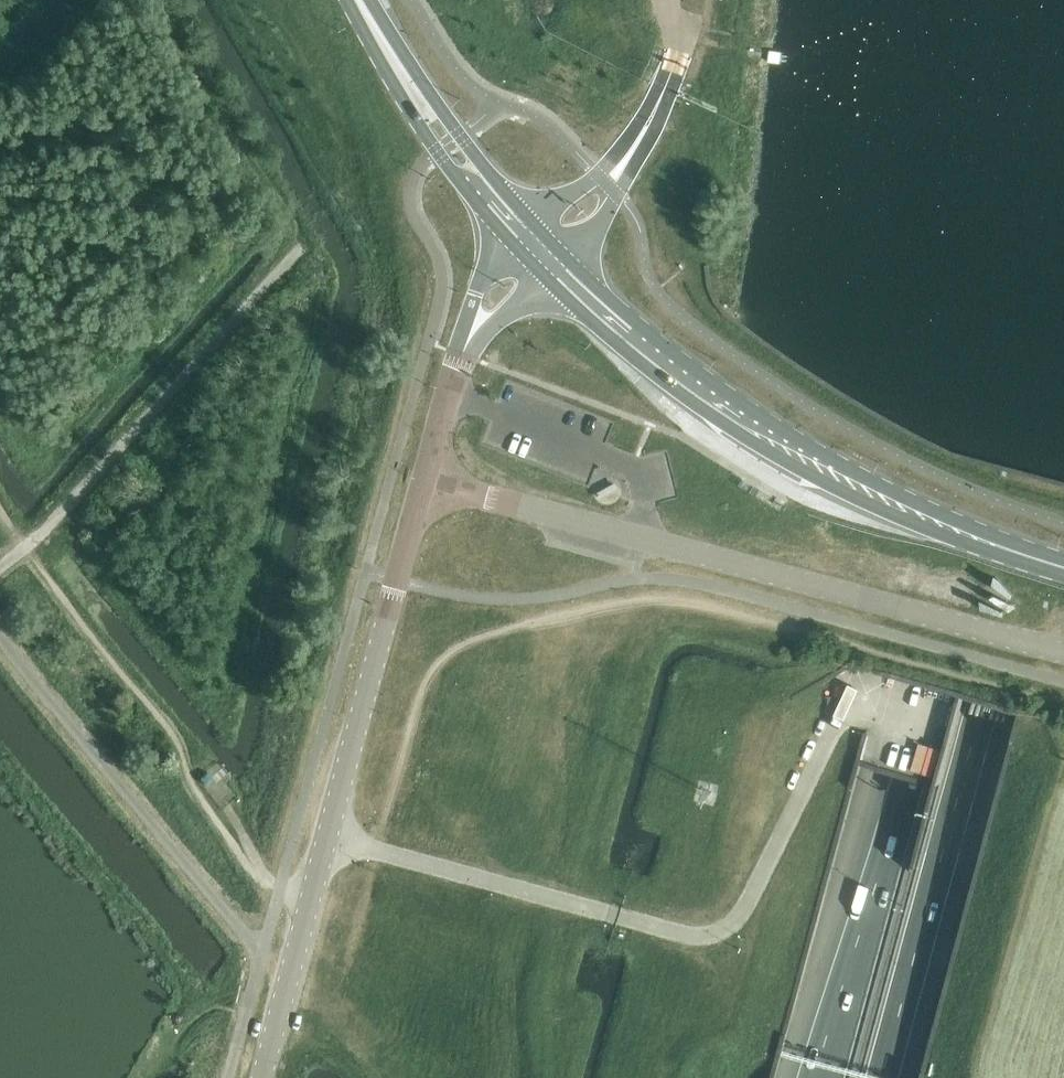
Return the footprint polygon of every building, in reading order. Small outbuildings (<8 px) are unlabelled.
[(207,772),(199,778),(206,787),(213,780),(207,772)]
